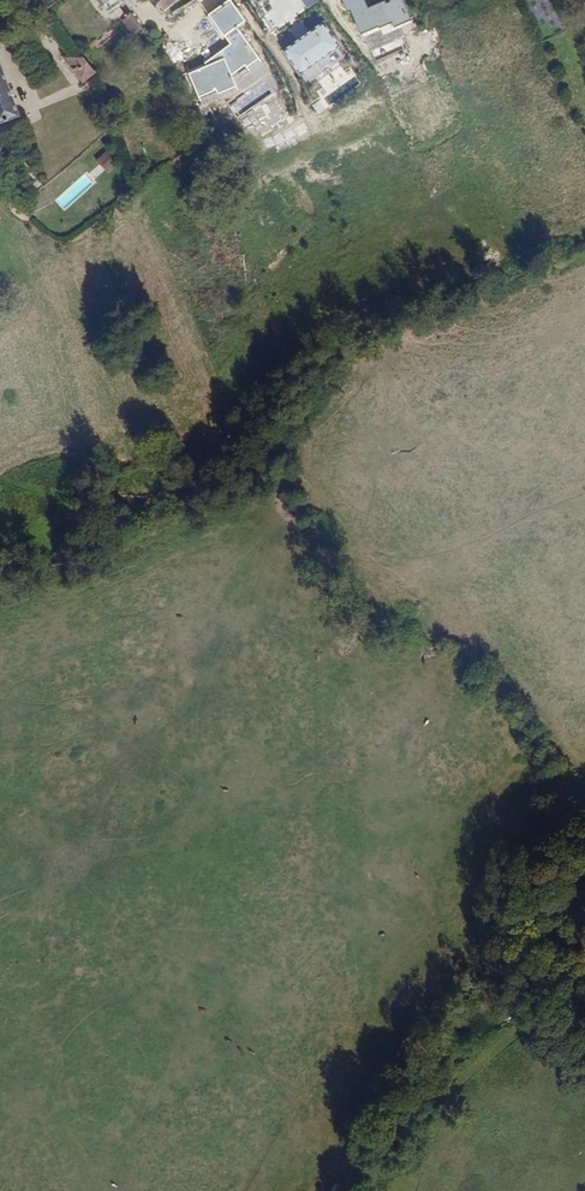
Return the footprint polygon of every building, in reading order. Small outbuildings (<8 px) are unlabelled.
[(101,5),(102,4),(107,10),(119,2),(121,0),(98,0),(101,5)] [(175,0),(143,0),(141,2),(152,18),(175,0)] [(243,21),(228,0),(207,14),(222,35),(243,21)] [(142,24),(134,14),(131,16),(122,23),(128,33),(142,24)] [(144,28),(142,24),(128,33),(131,37),(144,28)] [(296,78),(337,51),(321,28),(281,54),(296,78)] [(98,76),(80,51),(66,61),(83,86),(98,76)] [(0,73),(0,120),(15,115),(0,73)] [(64,210),(93,184),(84,174),(55,200),(64,210)]
